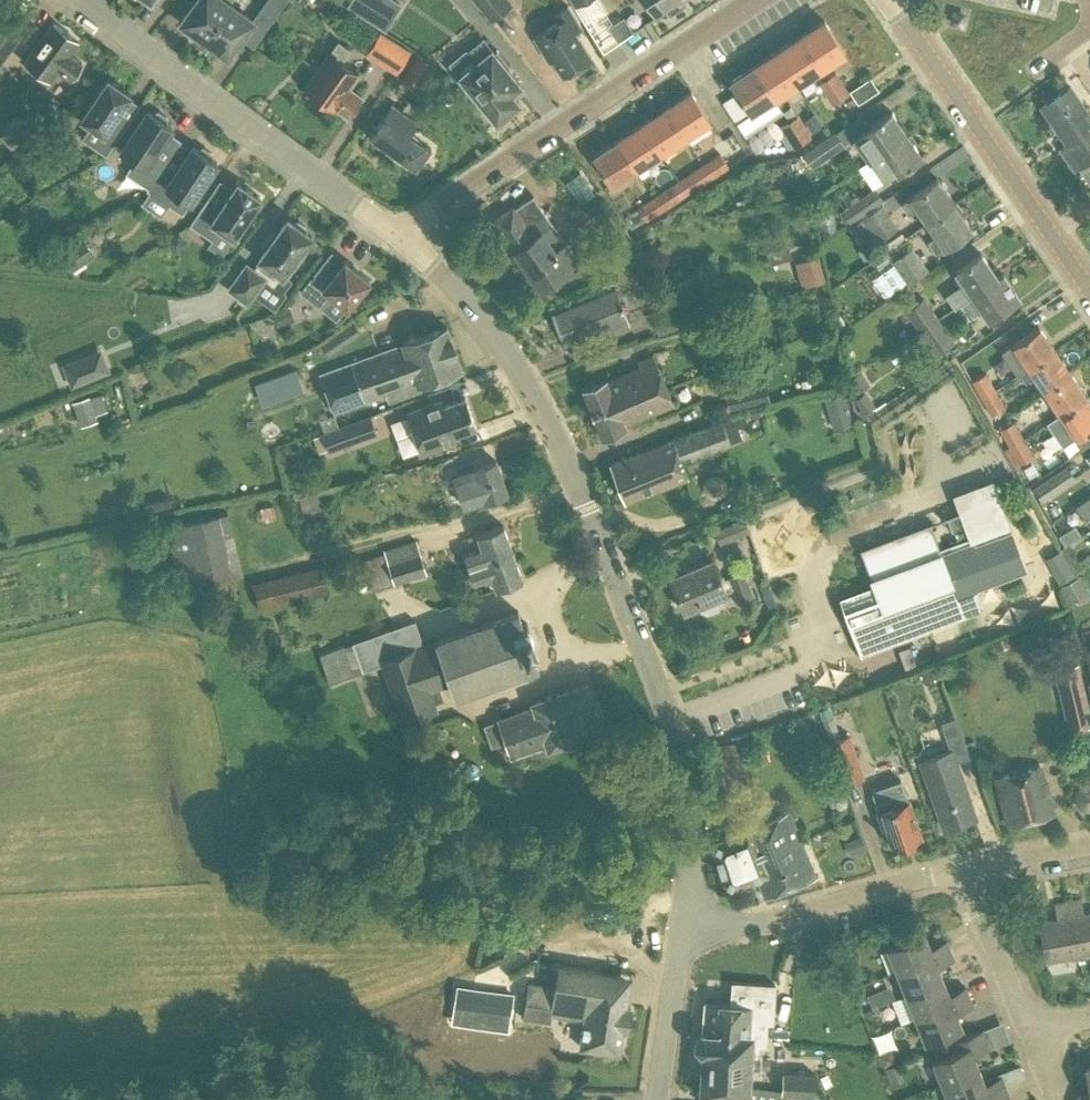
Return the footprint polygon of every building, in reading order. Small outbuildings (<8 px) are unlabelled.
[(230,3),(225,0),(196,0),(180,22),(184,24),(181,28),(202,42),(230,3)] [(286,0),(265,0),(260,7),(274,16),(286,0)] [(402,4),(395,0),(350,0),(346,6),(385,31),(402,4)] [(513,4),(510,0),(472,0),(490,22),(513,4)] [(686,4),(683,0),(643,0),(655,17),(666,10),(669,15),(686,4)] [(230,3),(202,42),(222,57),(224,54),(227,56),(254,21),(230,3)] [(671,41),(703,17),(693,3),(660,27),(671,41)] [(563,76),(592,59),(575,32),(581,28),(567,6),(554,14),(559,21),(533,37),(549,62),(552,59),(563,76)] [(29,27),(4,8),(0,13),(0,66),(29,27)] [(618,42),(634,32),(624,17),(608,27),(618,42)] [(800,36),(820,68),(844,52),(824,21),(800,36)] [(50,80),(78,42),(52,23),(24,62),(50,80)] [(396,73),(411,49),(380,30),(365,54),(396,73)] [(797,83),(820,68),(800,36),(777,51),(797,83)] [(494,52),(483,39),(467,52),(475,63),(459,76),(496,121),(501,118),(504,119),(515,110),(514,106),(519,103),(511,93),(520,85),(506,68),(510,65),(497,49),(494,52)] [(362,98),(349,87),(358,74),(341,62),(349,50),(338,42),(305,87),(306,89),(306,94),(312,98),(317,96),(333,108),(334,107),(348,117),(362,98)] [(774,98),(797,83),(777,51),(753,67),(774,98)] [(416,84),(430,63),(418,55),(404,76),(416,84)] [(750,114),(774,98),(753,67),(729,82),(736,93),(750,114)] [(826,77),(841,98),(850,92),(835,71),(826,77)] [(36,92),(12,77),(0,96),(0,113),(17,123),(36,92)] [(832,104),(841,98),(826,77),(817,83),(832,104)] [(106,155),(125,126),(114,119),(131,94),(107,78),(80,119),(90,126),(82,139),(106,155)] [(1083,114),(1087,111),(1070,87),(1041,107),(1067,144),(1060,149),(1075,169),(1089,158),(1089,124),(1083,114)] [(666,108),(685,136),(709,120),(691,92),(666,108)] [(736,93),(722,102),(735,123),(750,114),(736,93)] [(416,170),(431,150),(409,134),(417,122),(392,103),(369,134),(416,170)] [(659,152),(685,136),(666,108),(642,124),(659,152)] [(147,190),(165,164),(166,162),(153,154),(171,126),(166,123),(166,117),(157,111),(152,113),(147,110),(120,151),(134,160),(125,173),(148,188),(146,190),(147,190)] [(869,160),(906,134),(891,112),(854,138),(869,160),(868,160),(869,160)] [(788,120),(802,142),(811,136),(797,114),(788,120)] [(814,114),(804,120),(812,132),(822,126),(814,114)] [(794,148),(802,142),(788,120),(779,126),(794,148)] [(635,168),(659,152),(642,124),(617,140),(635,168)] [(812,166),(844,143),(836,132),(804,154),(812,166)] [(906,134),(869,160),(884,183),(922,156),(906,134)] [(737,164),(752,154),(738,135),(723,146),(737,164)] [(611,184),(635,168),(617,140),(592,157),(611,184)] [(165,164),(147,190),(169,205),(176,194),(190,202),(216,162),(212,158),(211,153),(202,147),(197,149),(192,146),(175,171),(165,164)] [(698,166),(708,180),(729,167),(719,153),(698,166)] [(687,194),(708,180),(698,166),(678,180),(687,194)] [(927,222),(954,204),(937,179),(910,198),(927,222)] [(667,207),(687,194),(678,180),(658,193),(667,207)] [(234,238),(261,197),(237,181),(220,207),(207,198),(190,225),(212,240),(220,228),(234,238)] [(850,223),(883,200),(874,187),(841,210),(841,211),(838,213),(844,223),(848,220),(850,223)] [(646,221),(667,207),(658,193),(637,207),(646,221)] [(579,262),(533,196),(514,209),(512,206),(492,219),(540,289),(579,262)] [(878,242),(899,227),(882,203),(850,226),(858,237),(860,235),(865,242),(874,236),(878,242)] [(954,204),(927,222),(936,236),(927,242),(935,253),(944,247),(971,229),(954,204)] [(293,223),(287,219),(276,234),(273,232),(263,245),(266,248),(259,259),(260,260),(255,268),(245,261),(226,289),(248,304),(265,280),(274,286),(282,275),(283,276),(291,265),(294,268),(304,254),(301,252),(312,236),(306,232),(305,227),(298,222),(293,223)] [(83,235),(59,250),(70,267),(95,251),(84,234),(83,235)] [(907,284),(928,269),(911,246),(891,261),(907,284)] [(343,262),(332,253),(301,291),(324,309),(334,297),(347,307),(369,280),(345,261),(343,262)] [(959,304),(998,278),(981,254),(955,271),(963,283),(945,295),(953,308),(959,304)] [(803,286),(825,279),(817,255),(795,262),(803,286)] [(1003,274),(998,278),(959,304),(969,318),(982,310),(989,319),(1019,298),(1003,274)] [(565,347),(629,321),(616,290),(552,316),(565,347)] [(918,333),(938,319),(923,297),(903,311),(917,332),(918,333)] [(658,334),(689,323),(682,303),(651,314),(658,334)] [(918,333),(917,332),(910,337),(926,362),(954,343),(938,319),(918,333)] [(389,400),(420,389),(418,384),(461,369),(447,327),(401,342),(402,344),(320,373),(333,411),(386,392),(389,400)] [(1028,369),(1055,351),(1039,327),(1012,345),(1028,369)] [(1044,392),(1071,374),(1055,351),(1028,369),(1044,392)] [(617,408),(666,388),(653,356),(639,361),(641,366),(606,381),(606,379),(582,389),(593,415),(616,405),(617,408)] [(66,376),(71,387),(111,372),(106,360),(93,365),(91,359),(77,364),(79,370),(66,376)] [(283,373),(290,393),(303,388),(295,369),(283,373)] [(856,394),(869,384),(860,371),(846,381),(856,394)] [(981,399),(995,392),(984,374),(971,381),(981,399)] [(1060,416),(1087,398),(1071,374),(1044,392),(1060,416)] [(751,386),(725,392),(729,409),(755,403),(751,386)] [(616,405),(593,415),(601,436),(625,426),(624,424),(673,405),(666,388),(617,408),(616,405)] [(862,418),(873,411),(871,408),(874,405),(865,391),(853,399),(859,408),(857,409),(862,418)] [(995,392),(981,399),(990,415),(1004,407),(995,392)] [(842,394),(825,399),(829,414),(834,413),(838,428),(851,424),(842,394)] [(97,420),(89,395),(72,401),(80,426),(97,420)] [(1060,416),(1075,438),(1089,428),(1089,402),(1087,398),(1060,416)] [(476,427),(465,399),(443,407),(441,401),(406,413),(421,454),(456,442),(453,435),(476,427)] [(357,441),(376,434),(369,415),(351,422),(357,441)] [(626,502),(687,478),(681,463),(730,444),(730,443),(742,439),(733,416),(721,421),(611,464),(626,502)] [(1010,448),(1024,440),(1013,421),(999,429),(1008,446),(1009,446),(1010,448)] [(326,445),(334,442),(330,430),(321,433),(326,445)] [(1009,446),(1008,446),(1004,449),(1014,467),(1033,456),(1024,440),(1010,448),(1009,446)] [(484,501),(507,494),(496,461),(473,469),(473,470),(453,477),(464,506),(484,499),(484,501)] [(1042,500),(1075,478),(1067,465),(1033,488),(1042,500)] [(839,597),(860,652),(930,626),(981,607),(974,587),(1024,568),(1013,539),(1012,535),(1011,532),(1008,526),(1010,525),(992,478),(952,493),(968,535),(970,541),(942,551),(941,549),(940,550),(930,522),(860,548),(871,576),(869,577),(872,585),(839,597)] [(307,526),(326,520),(318,491),(298,497),(307,526)] [(1075,506),(1084,519),(1089,515),(1089,496),(1075,506)] [(273,506),(260,508),(262,520),(275,518),(273,506)] [(183,607),(236,595),(218,514),(165,526),(183,607)] [(946,517),(952,532),(962,529),(956,514),(946,517)] [(719,545),(748,532),(742,518),(713,530),(719,545)] [(1064,545),(1081,534),(1075,525),(1059,536),(1064,545)] [(468,569),(513,553),(503,526),(477,535),(481,549),(464,555),(468,569)] [(394,584),(426,574),(416,540),(384,550),(394,584)] [(1060,586),(1076,577),(1073,572),(1081,568),(1067,544),(1059,548),(1060,549),(1044,558),(1060,586)] [(513,553),(468,569),(473,582),(491,576),(496,590),(522,581),(513,553)] [(721,579),(713,560),(670,577),(684,611),(698,605),(700,611),(707,614),(718,610),(721,603),(718,597),(727,593),(726,592),(732,590),(738,603),(754,596),(744,571),(721,579)] [(258,610),(329,593),(323,565),(252,582),(258,610)] [(522,626),(517,612),(436,640),(437,643),(424,647),(415,621),(353,643),(363,672),(384,664),(404,722),(436,711),(432,701),(441,698),(437,686),(450,681),(455,694),(536,665),(531,651),(536,649),(529,627),(527,624),(522,626)] [(329,683),(353,674),(343,645),(319,653),(329,683)] [(908,645),(898,649),(906,670),(916,666),(908,645)] [(1089,725),(1089,714),(1078,663),(1053,669),(1068,730),(1089,725)] [(547,750),(604,730),(587,683),(531,703),(532,707),(498,719),(511,757),(545,745),(547,750)] [(831,737),(839,734),(829,707),(821,710),(831,737)] [(944,830),(976,819),(956,761),(969,757),(956,719),(942,724),(951,751),(921,761),(944,830)] [(845,784),(865,776),(849,733),(829,741),(845,784)] [(1008,826),(1053,814),(1041,768),(996,779),(1008,826)] [(920,838),(907,800),(901,780),(871,791),(885,830),(888,829),(894,847),(897,846),(901,847),(906,846),(908,842),(920,838)] [(779,850),(801,842),(789,812),(752,827),(720,840),(718,839),(713,849),(723,882),(734,887),(735,886),(756,877),(785,866),(779,850)] [(848,840),(853,853),(866,848),(861,835),(848,840)] [(785,866),(756,877),(764,897),(815,877),(801,842),(779,850),(785,866)] [(821,845),(827,867),(837,864),(831,843),(821,845)] [(1078,956),(1089,954),(1089,913),(1083,915),(1081,901),(1068,903),(1078,956)] [(1046,962),(1078,956),(1068,903),(1055,905),(1058,919),(1039,923),(1046,962)] [(897,972),(950,951),(946,940),(929,947),(924,933),(887,948),(897,972)] [(906,996),(943,981),(937,966),(954,960),(950,951),(897,972),(906,996)] [(597,1002),(601,972),(556,966),(553,988),(527,984),(522,1018),(550,1022),(551,1012),(584,1017),(579,1047),(618,1053),(621,1029),(627,1030),(630,1007),(597,1002)] [(847,975),(834,977),(837,991),(850,988),(847,975)] [(916,1019),(969,998),(965,987),(948,994),(943,981),(906,996),(916,1019)] [(775,985),(732,982),(731,1005),(721,1004),(719,1033),(701,1032),(696,1037),(695,1046),(699,1051),(704,1052),(702,1094),(702,1099),(746,1099),(748,1068),(760,1068),(761,1045),(766,1045),(767,1022),(772,1023),(775,985)] [(458,997),(455,1017),(487,1022),(485,1035),(507,1039),(512,1006),(458,997)] [(969,998),(916,1019),(925,1042),(962,1027),(956,1013),(973,1007),(969,998)] [(888,1014),(873,1019),(877,1032),(892,1026),(888,1014)] [(942,1084),(979,1070),(973,1055),(990,1049),(986,1039),(982,1029),(951,1042),(955,1052),(951,1053),(946,1043),(930,1049),(934,1060),(933,1061),(942,1084)] [(760,1068),(760,1069),(770,1070),(770,1057),(761,1057),(760,1068)] [(1005,1087),(1001,1077),(984,1083),(979,1070),(942,1084),(949,1099),(972,1099),(1005,1087)] [(812,1098),(815,1073),(782,1071),(779,1095),(812,1098)] [(972,1099),(999,1099),(1009,1096),(1005,1087),(972,1099)]
